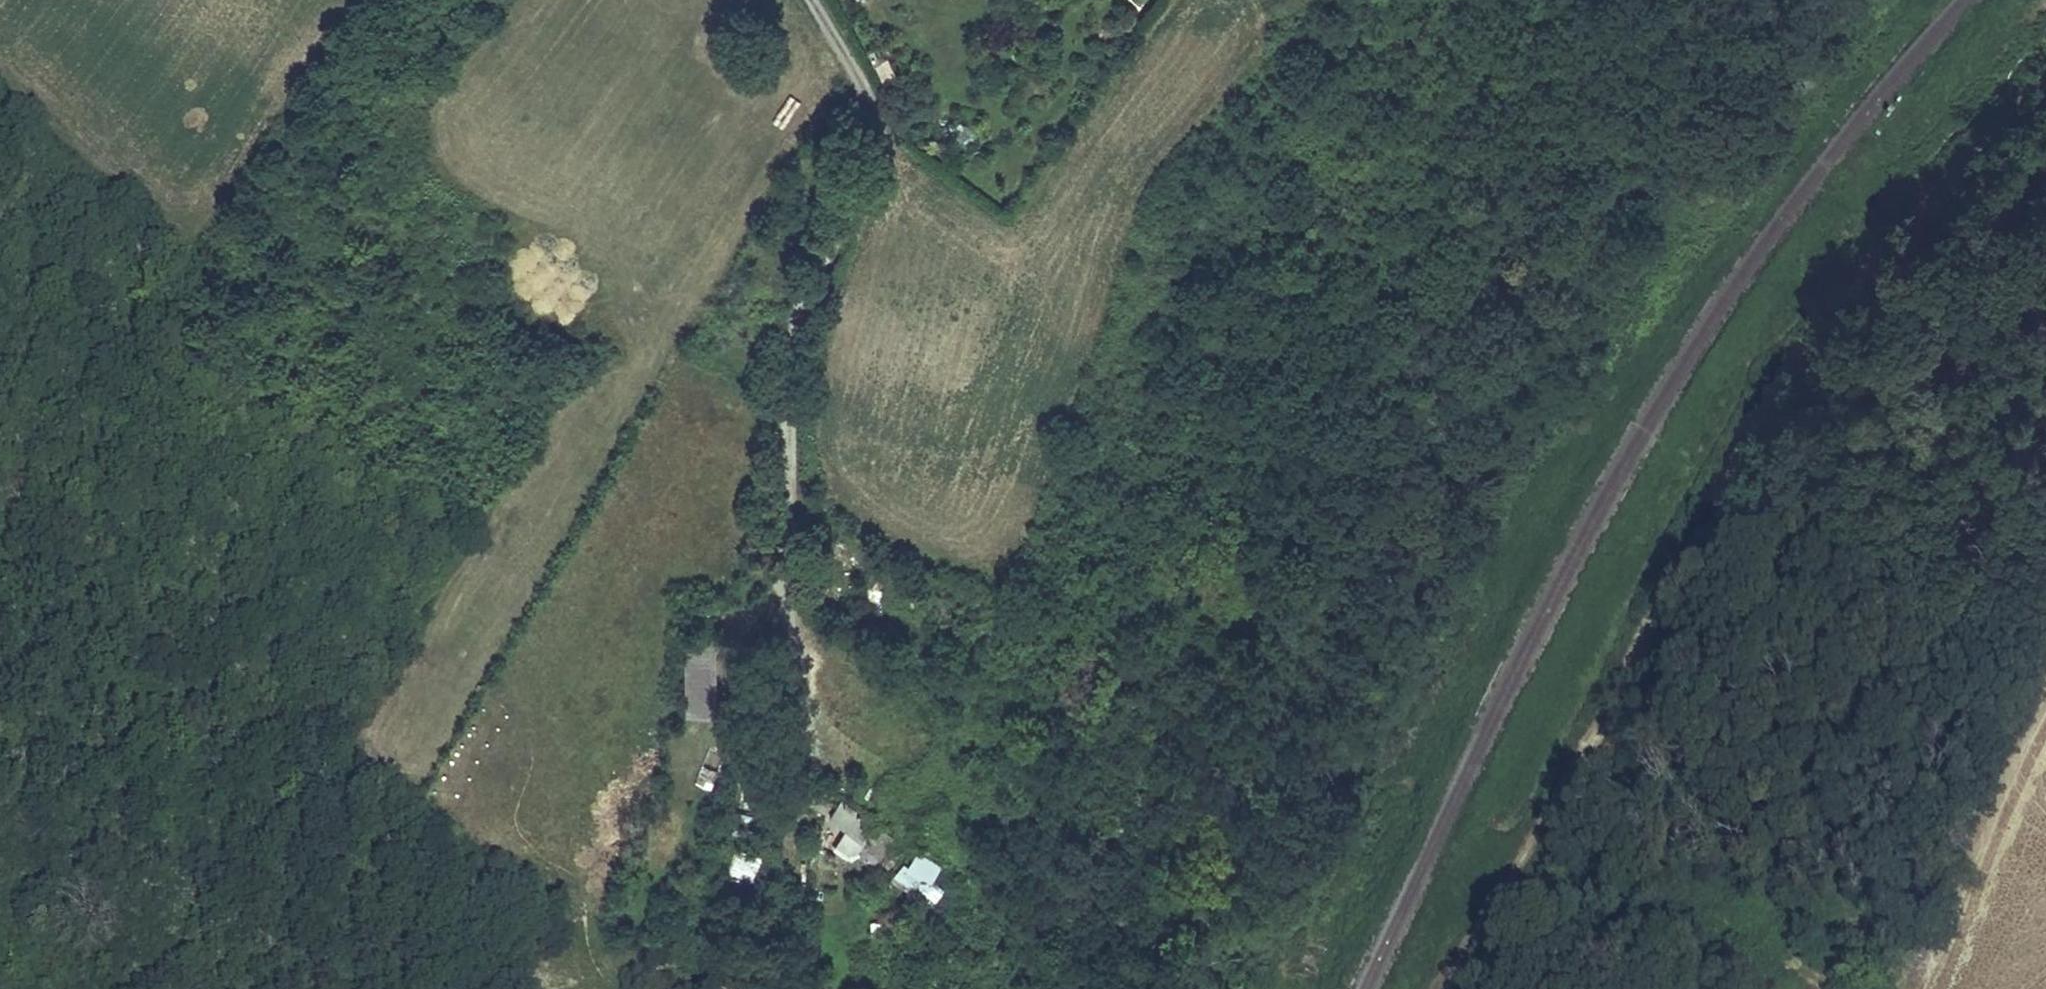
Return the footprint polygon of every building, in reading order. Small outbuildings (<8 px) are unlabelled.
[(710,643),(683,641),(677,714),(705,717),(710,643)] [(700,761),(694,784),(712,788),(718,766),(700,761)] [(874,825),(841,801),(829,817),(861,840),(874,825)] [(894,839),(874,825),(861,840),(867,845),(860,856),(873,866),(894,839)] [(932,905),(942,890),(931,884),(942,866),(916,850),(896,883),(932,905)] [(750,881),(756,863),(738,856),(731,874),(750,881)]
